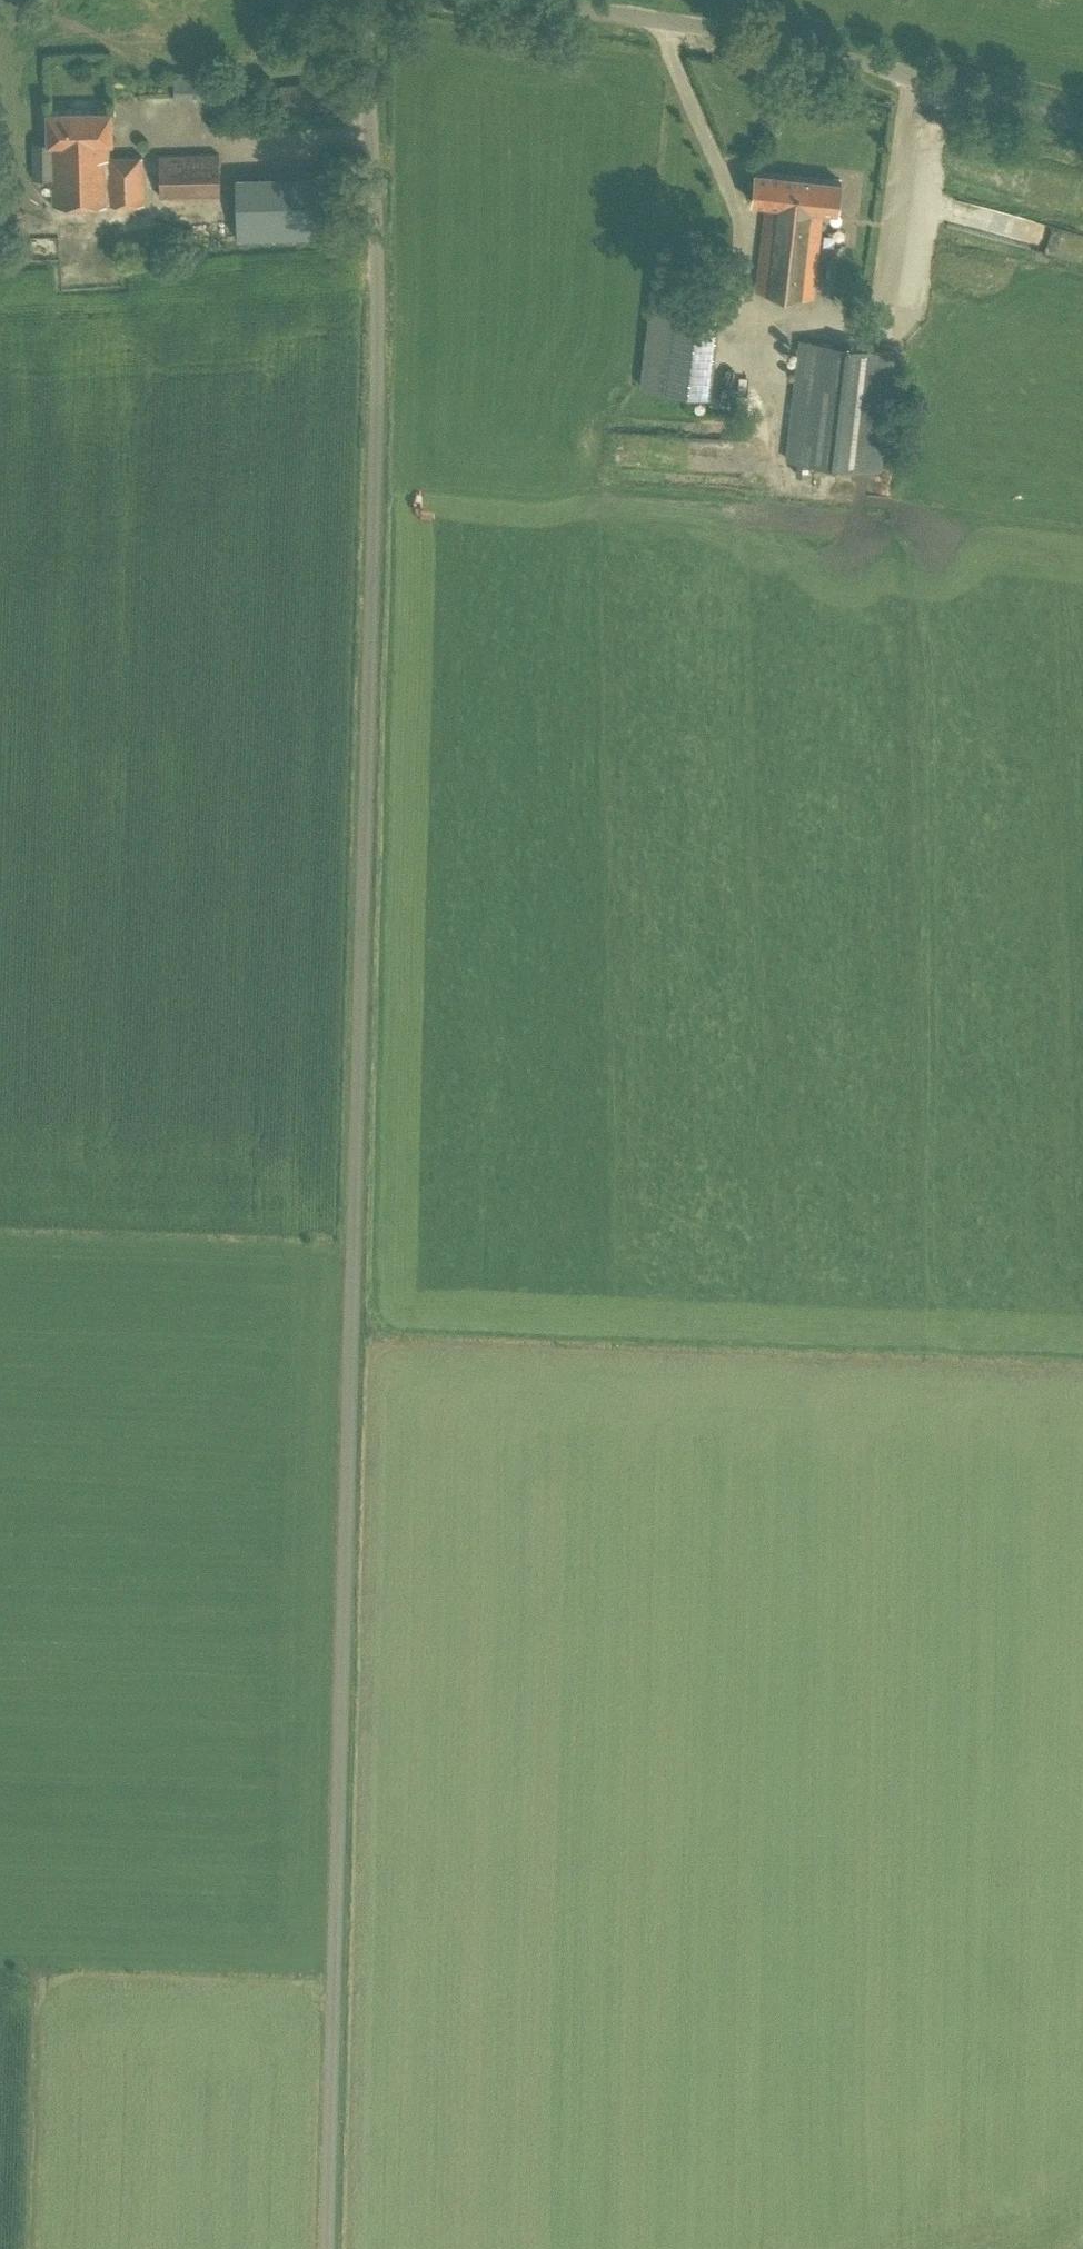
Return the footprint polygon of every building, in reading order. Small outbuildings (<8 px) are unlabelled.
[(212,97),(212,71),(177,71),(176,97),(212,97)] [(283,113),(328,108),(325,80),(280,84),(283,113)] [(110,156),(109,142),(113,142),(113,109),(48,110),(49,140),(32,141),(33,178),(52,177),(53,205),(146,202),(144,155),(110,156)] [(161,197),(222,196),(220,152),(159,154),(161,197)] [(838,211),(842,180),(755,170),(752,202),(765,203),(756,289),(815,297),(825,210),(838,211)] [(290,244),(278,192),(265,195),(277,247),(290,244)] [(236,251),(269,249),(268,232),(235,233),(236,251)] [(656,267),(648,318),(641,387),(709,395),(723,276),(656,267)] [(294,311),(294,300),(271,302),(271,312),(294,311)] [(883,470),(897,350),(801,339),(787,459),(883,470)]
